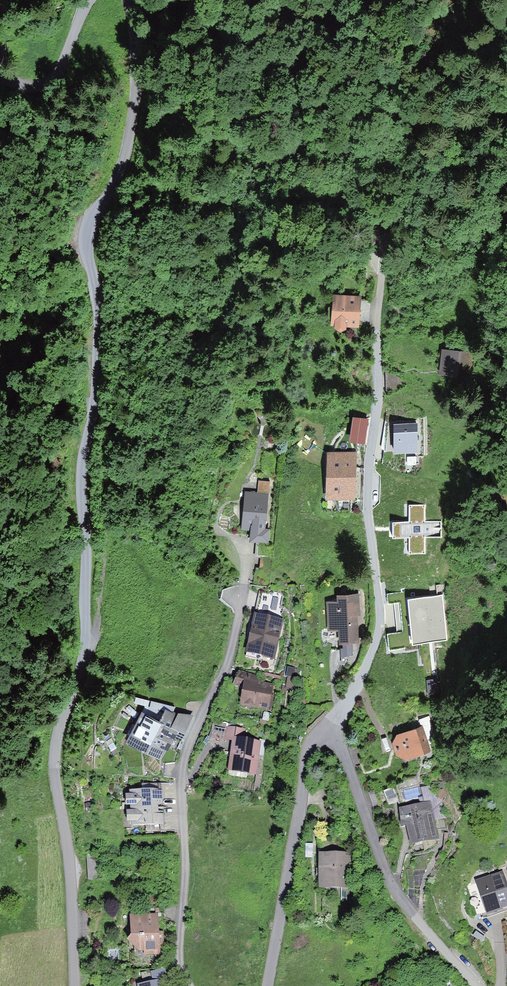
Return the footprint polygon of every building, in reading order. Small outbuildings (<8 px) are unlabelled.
[(362,295),(334,293),(331,323),(335,324),(335,326),(339,330),(346,327),(347,325),(359,326),(362,295)] [(472,351),(442,348),(439,372),(439,373),(469,377),(472,351)] [(397,372),(385,369),(386,390),(398,390),(397,372)] [(369,439),(371,413),(355,411),(353,437),(369,439)] [(398,417),(397,448),(422,448),(423,417),(398,417)] [(330,446),(329,495),(359,495),(360,447),(330,446)] [(268,493),(245,491),(242,529),(250,529),(249,541),(268,543),(270,528),(265,527),(268,493)] [(267,564),(257,566),(261,583),(270,581),(267,564)] [(338,601),(327,602),(328,630),(338,629),(339,644),(343,644),(353,643),(359,643),(358,616),(360,615),(359,593),(337,594),(338,601)] [(442,594),(407,597),(411,642),(446,639),(442,594)] [(270,618),(255,614),(246,654),(275,660),(283,621),(270,618)] [(353,643),(343,644),(343,647),(341,647),(342,664),(350,663),(350,655),(353,655),(353,643)] [(260,676),(239,673),(233,686),(243,688),(240,706),(269,711),(274,684),(259,682),(260,676)] [(136,697),(134,703),(148,706),(150,700),(136,697)] [(151,701),(150,706),(174,712),(175,707),(151,701)] [(159,719),(142,710),(126,741),(163,761),(179,729),(185,732),(194,715),(178,712),(177,714),(165,708),(159,719)] [(273,714),(264,712),(263,720),(260,719),(260,724),(268,725),(268,721),(272,721),(273,714)] [(254,718),(247,716),(246,722),(257,725),(258,722),(253,721),(254,718)] [(420,719),(422,724),(430,748),(439,745),(429,716),(420,719)] [(422,724),(397,733),(392,742),(395,751),(396,754),(405,759),(431,750),(430,748),(422,724)] [(245,729),(226,726),(224,741),(232,742),(228,771),(257,775),(261,742),(244,740),(245,729)] [(421,789),(425,803),(430,802),(435,821),(446,818),(439,784),(421,789)] [(131,809),(164,808),(163,790),(129,792),(129,796),(125,796),(126,807),(131,807),(131,809)] [(94,802),(86,804),(87,813),(95,811),(94,802)] [(425,803),(399,809),(401,827),(407,826),(411,846),(439,840),(437,832),(435,823),(435,821),(430,802),(425,803)] [(164,808),(131,809),(131,812),(126,813),(127,824),(132,823),(132,828),(164,826),(164,808)] [(441,821),(435,823),(437,832),(443,831),(441,821)] [(352,855),(319,854),(319,889),(352,890),(352,855)] [(102,855),(87,855),(88,880),(103,879),(102,855)] [(475,882),(487,916),(506,909),(506,884),(502,872),(475,882)] [(158,915),(130,916),(131,937),(127,942),(138,952),(144,952),(144,956),(161,955),(160,947),(164,947),(163,932),(159,932),(158,915)] [(151,973),(153,982),(164,979),(168,978),(166,969),(151,973)]
